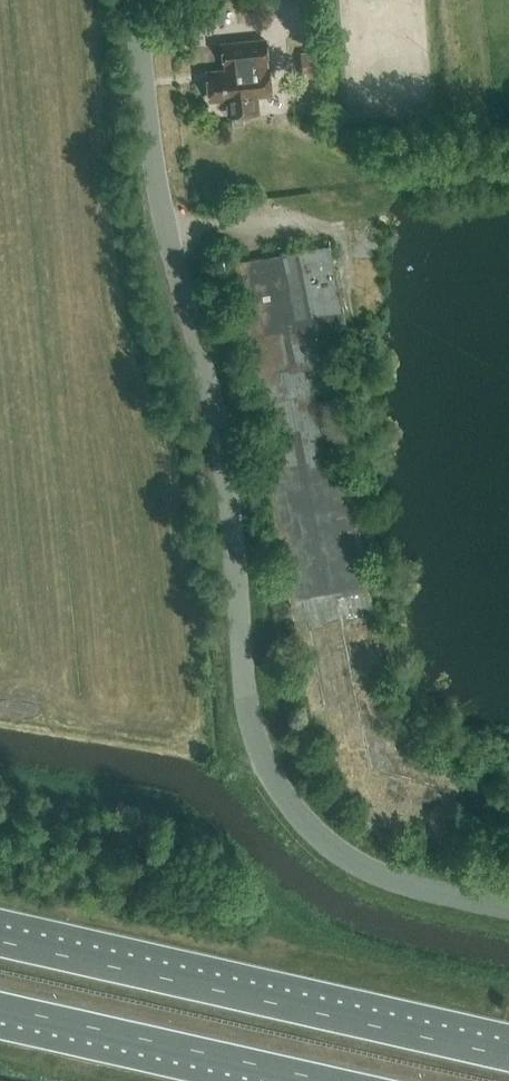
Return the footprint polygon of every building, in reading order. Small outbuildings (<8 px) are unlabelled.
[(223,41),(225,72),(206,74),(209,99),(229,97),(230,116),(261,113),(259,97),(274,96),(269,37),(223,41)] [(374,242),(382,220),(373,217),(365,239),(374,242)] [(319,337),(346,330),(326,246),(241,268),(260,345),(243,349),(291,606),(366,590),(319,337)]
